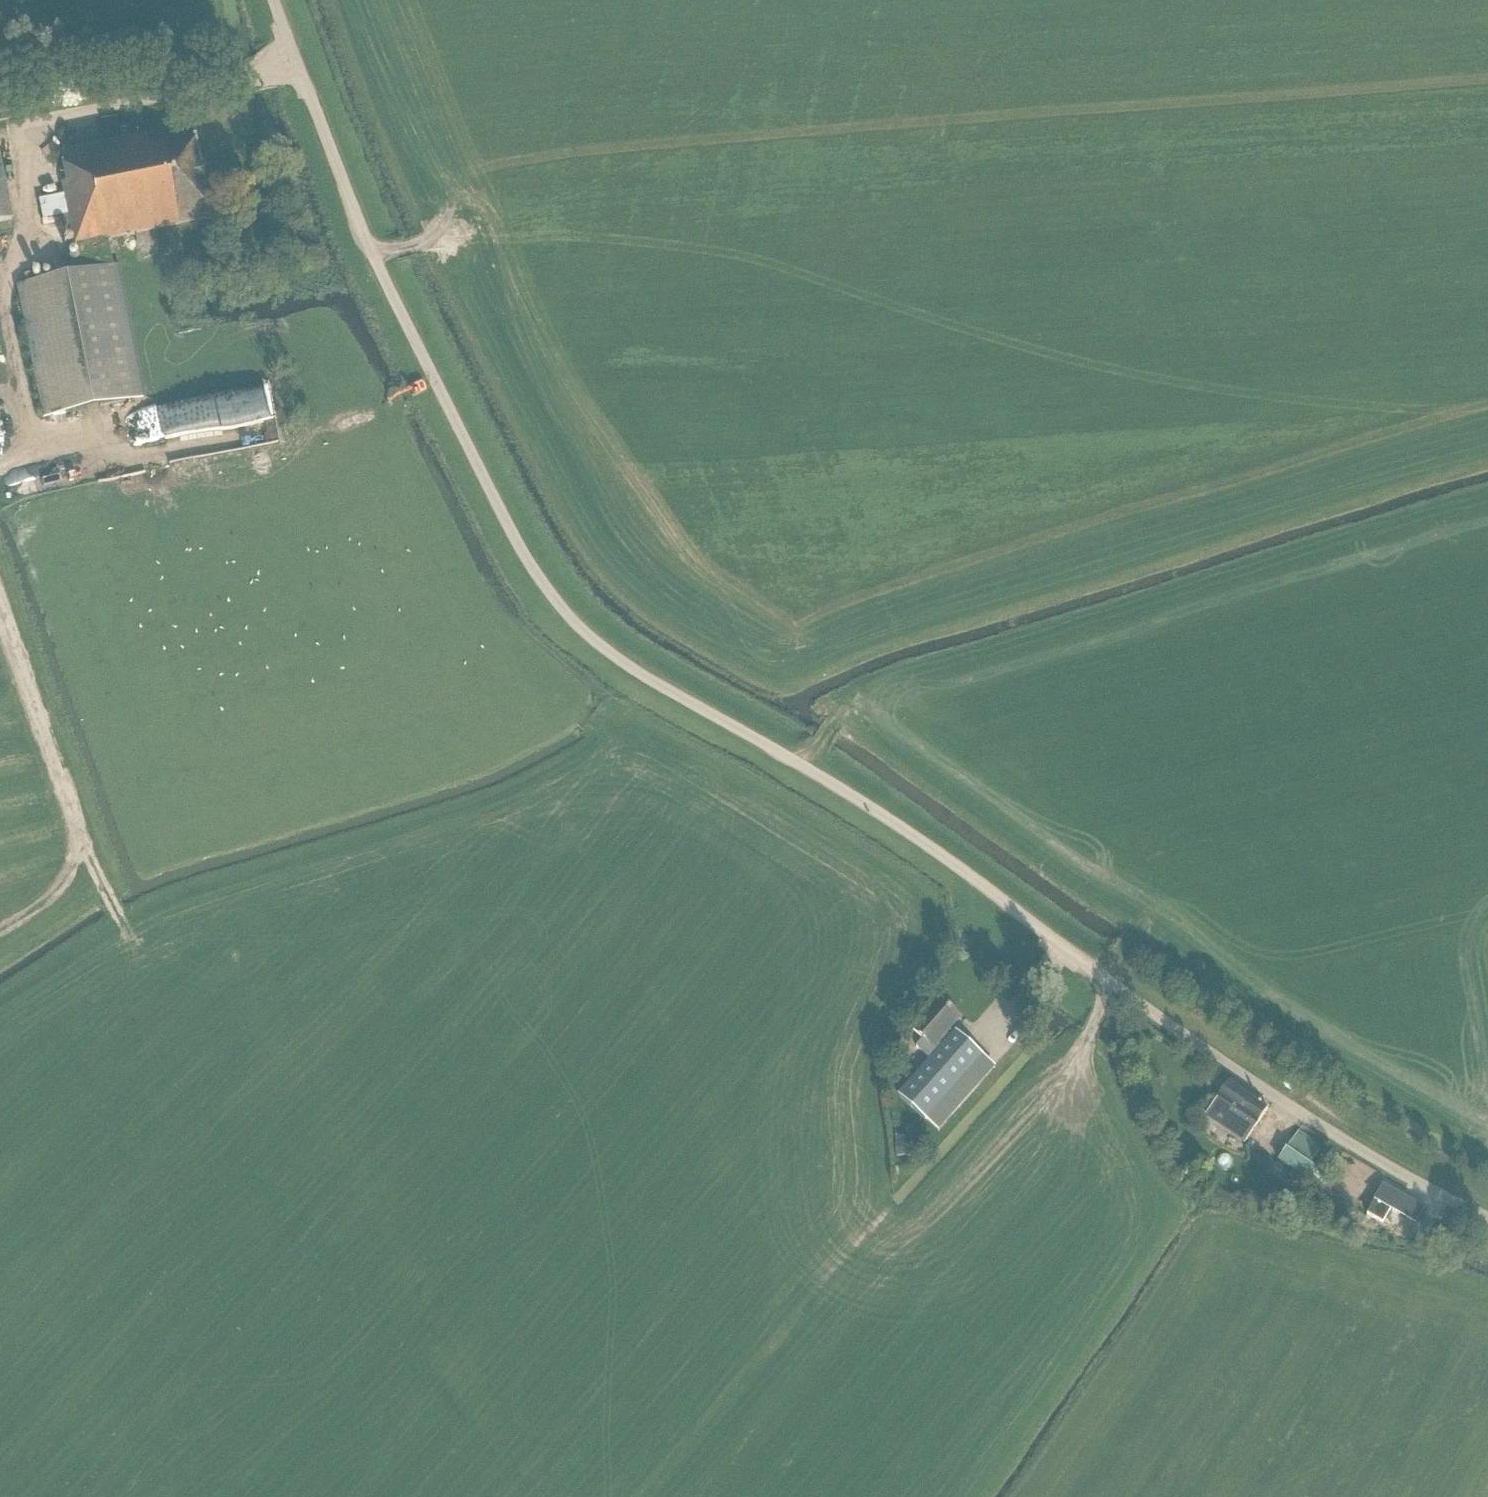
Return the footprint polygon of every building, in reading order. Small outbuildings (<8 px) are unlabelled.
[(108,239),(212,218),(195,133),(174,138),(174,141),(150,146),(148,135),(61,152),(67,182),(63,183),(69,215),(63,216),(65,227),(71,225),(75,246),(76,245),(82,274),(18,287),(43,415),(143,395),(117,267),(114,267),(108,239)] [(9,220),(13,220),(0,158),(0,222),(9,220)] [(0,222),(0,230),(10,228),(9,220),(0,222)] [(283,436),(271,377),(230,386),(237,419),(219,423),(224,449),(283,436)] [(899,1096),(926,1120),(982,1056),(951,1029),(960,1019),(939,1001),(913,1031),(923,1040),(917,1048),(930,1060),(899,1096)] [(1267,1108),(1228,1082),(1205,1116),(1243,1142),(1267,1108)] [(1306,1180),(1315,1168),(1308,1164),(1320,1147),(1297,1131),(1277,1160),(1306,1180)] [(897,1157),(908,1156),(906,1142),(905,1143),(904,1136),(896,1137),(896,1143),(895,1143),(897,1157)] [(1322,1158),(1315,1168),(1326,1176),(1332,1166),(1322,1158)] [(1383,1186),(1367,1215),(1383,1224),(1390,1210),(1415,1224),(1423,1209),(1424,1210),(1425,1209),(1383,1185),(1382,1186),(1383,1186)] [(1418,1226),(1429,1232),(1439,1214),(1428,1208),(1418,1226)]
